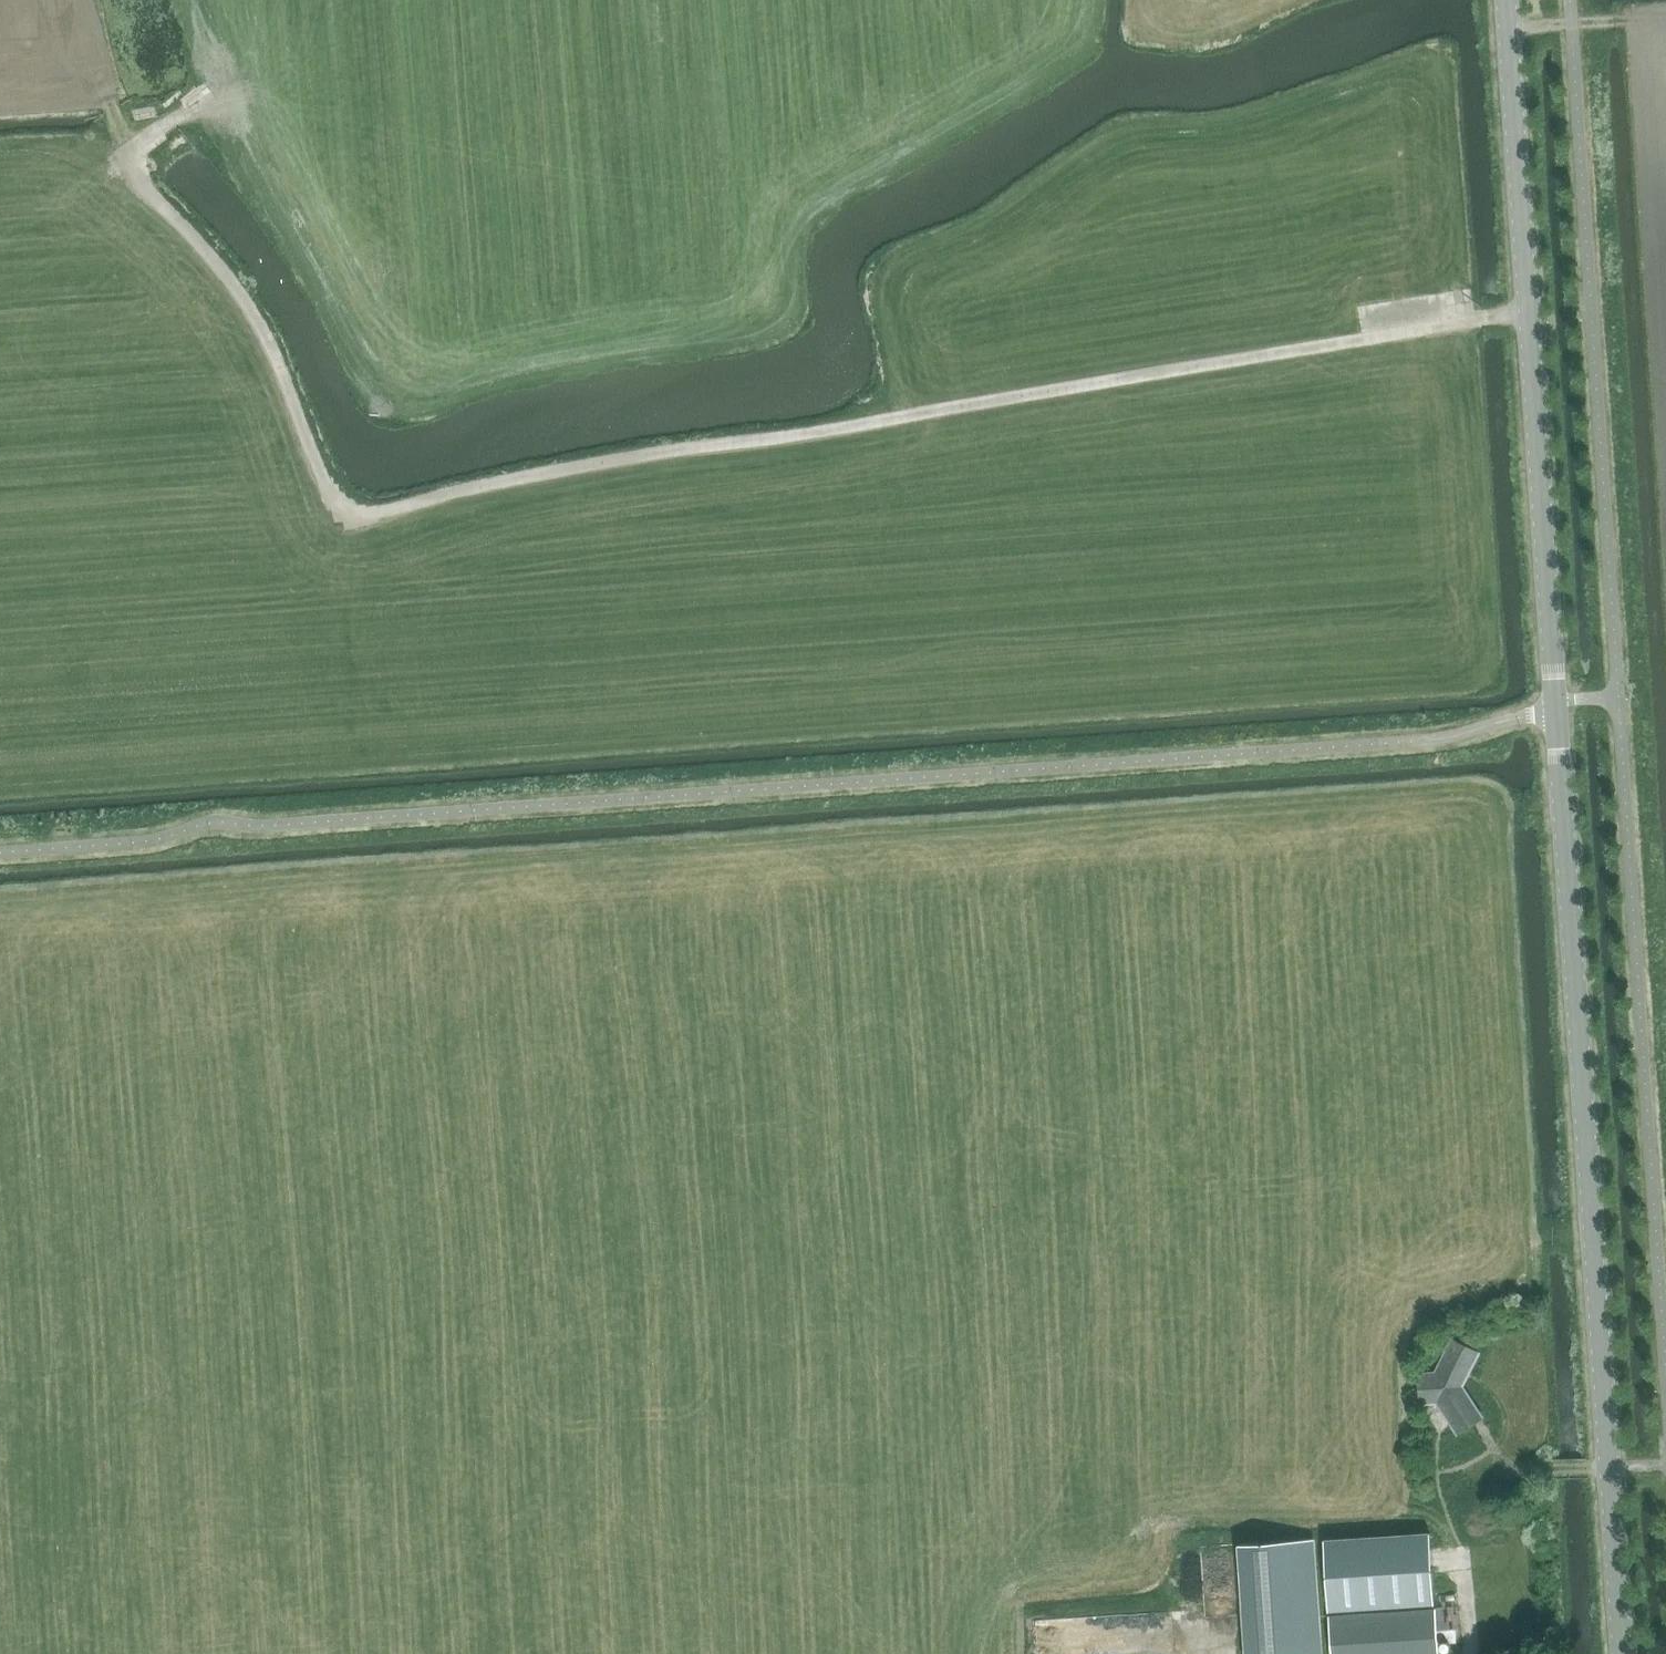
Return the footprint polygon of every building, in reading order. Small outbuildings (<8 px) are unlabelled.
[(1421,1372),(1422,1402),(1439,1402),(1459,1432),(1482,1416),(1462,1385),(1479,1351),(1454,1339),(1438,1371),(1421,1372)] [(1331,1614),(1333,1653),(1396,1653),(1439,1651),(1436,1607),(1431,1533),(1325,1538),(1331,1614)] [(1244,1653),(1321,1653),(1312,1539),(1236,1545),(1244,1653)]
